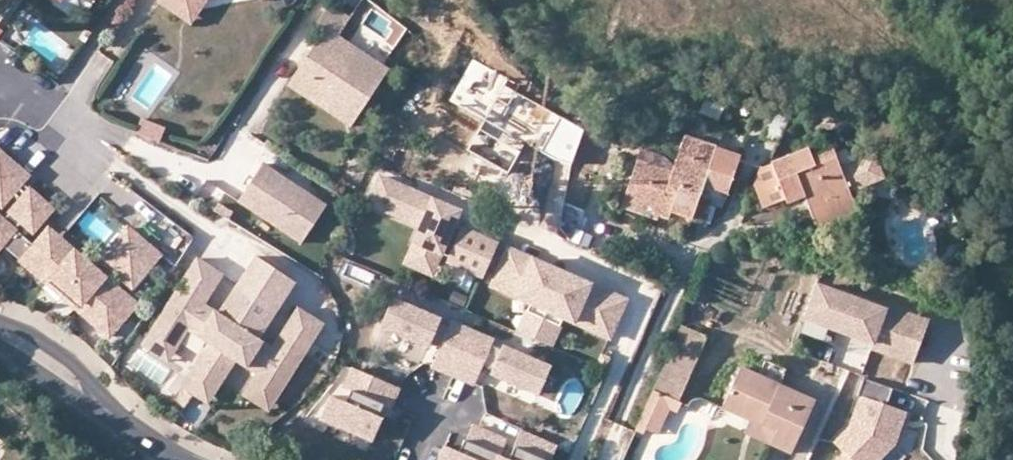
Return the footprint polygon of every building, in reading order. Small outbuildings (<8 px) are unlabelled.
[(159,2),(177,14),(187,0),(161,0),(159,2)] [(203,6),(194,0),(187,0),(177,14),(191,23),(203,6)] [(338,35),(350,17),(329,4),(317,23),(325,28),(300,67),(337,92),(326,109),(351,126),(388,69),(382,64),(349,42),(338,35)] [(508,78),(472,59),(449,102),(485,121),(469,151),(509,171),(524,142),(567,165),(586,130),(503,86),(508,78)] [(337,92),(300,67),(288,84),(326,109),(337,92)] [(789,117),(774,110),(763,135),(778,141),(789,117)] [(160,142),(165,127),(142,119),(136,133),(160,142)] [(642,148),(625,195),(671,211),(691,217),(699,198),(721,206),(739,156),(685,136),(675,161),(642,148)] [(828,204),(851,195),(833,150),(812,158),(808,149),(771,163),(785,199),(787,204),(803,197),(810,212),(828,204)] [(2,246),(48,285),(53,279),(99,318),(94,323),(110,337),(137,304),(105,277),(112,270),(127,282),(141,265),(147,270),(160,255),(128,228),(94,268),(60,239),(46,256),(35,246),(16,230),(22,223),(33,232),(53,209),(22,183),(28,176),(0,152),(0,205),(2,207),(12,196),(19,202),(4,221),(0,218),(0,249),(2,246)] [(299,241),(327,199),(263,158),(236,199),(299,241)] [(785,199),(771,163),(760,168),(753,182),(763,207),(785,199)] [(415,243),(443,255),(453,259),(451,263),(482,276),(496,242),(464,229),(461,235),(451,231),(459,210),(380,177),(368,204),(422,227),(415,243)] [(671,211),(625,195),(621,207),(657,220),(660,216),(667,219),(671,211)] [(857,211),(851,195),(828,204),(833,216),(835,221),(857,211)] [(833,216),(828,204),(810,212),(815,223),(833,216)] [(453,224),(451,231),(461,235),(464,229),(453,224)] [(46,256),(60,239),(49,229),(35,246),(46,256)] [(434,276),(443,255),(415,243),(406,264),(434,276)] [(528,312),(544,319),(558,287),(562,277),(546,270),(549,265),(509,248),(492,286),(531,303),(528,312)] [(225,275),(198,258),(147,339),(167,351),(182,325),(210,343),(197,364),(224,380),(237,359),(266,377),(256,392),(275,404),(326,323),(300,307),(275,348),(261,339),(257,337),(275,308),(279,310),(297,281),(257,256),(239,286),(242,288),(224,316),(206,305),(225,275)] [(133,287),(147,270),(141,265),(127,282),(133,287)] [(565,317),(611,337),(627,298),(580,278),(578,284),(562,277),(558,287),(544,319),(561,326),(565,317)] [(99,318),(53,279),(48,285),(94,323),(99,318)] [(816,281),(804,315),(871,339),(870,344),(912,359),(927,317),(885,302),(883,305),(816,281)] [(440,319),(394,299),(383,326),(429,346),(430,343),(442,348),(434,367),(474,384),(482,365),(494,370),(492,373),(538,393),(550,366),(504,346),(503,350),(491,344),(494,338),(454,321),(451,327),(439,322),(440,319)] [(261,339),(279,310),(275,308),(257,337),(261,339)] [(536,339),(544,319),(528,312),(519,332),(536,339)] [(561,326),(544,319),(536,339),(552,346),(561,326)] [(189,329),(182,325),(167,351),(147,339),(143,345),(169,361),(189,329)] [(706,337),(681,325),(653,390),(677,401),(706,337)] [(778,385),(785,369),(764,360),(757,376),(778,385)] [(196,394),(210,372),(197,364),(183,386),(196,394)] [(770,443),(791,452),(813,401),(778,385),(757,376),(739,368),(722,408),(750,420),(775,431),(770,443)] [(332,395),(322,418),(372,439),(382,417),(379,415),(384,404),(391,407),(399,389),(353,369),(345,387),(351,390),(346,401),(332,395)] [(210,403),(224,380),(210,372),(196,394),(210,403)] [(272,410),(275,404),(256,392),(266,377),(259,373),(246,395),(272,410)] [(653,390),(635,431),(643,434),(645,429),(658,435),(671,409),(677,411),(681,403),(677,401),(653,390)] [(857,393),(844,425),(830,438),(841,448),(853,459),(875,459),(892,444),(904,409),(857,393)] [(775,431),(750,420),(744,432),(770,443),(775,431)] [(500,455),(506,440),(474,426),(468,441),(465,440),(460,451),(446,445),(439,459),(498,459),(500,455)] [(556,446),(522,432),(510,459),(500,455),(498,459),(550,459),(556,446)] [(841,448),(829,459),(853,459),(841,448)]
